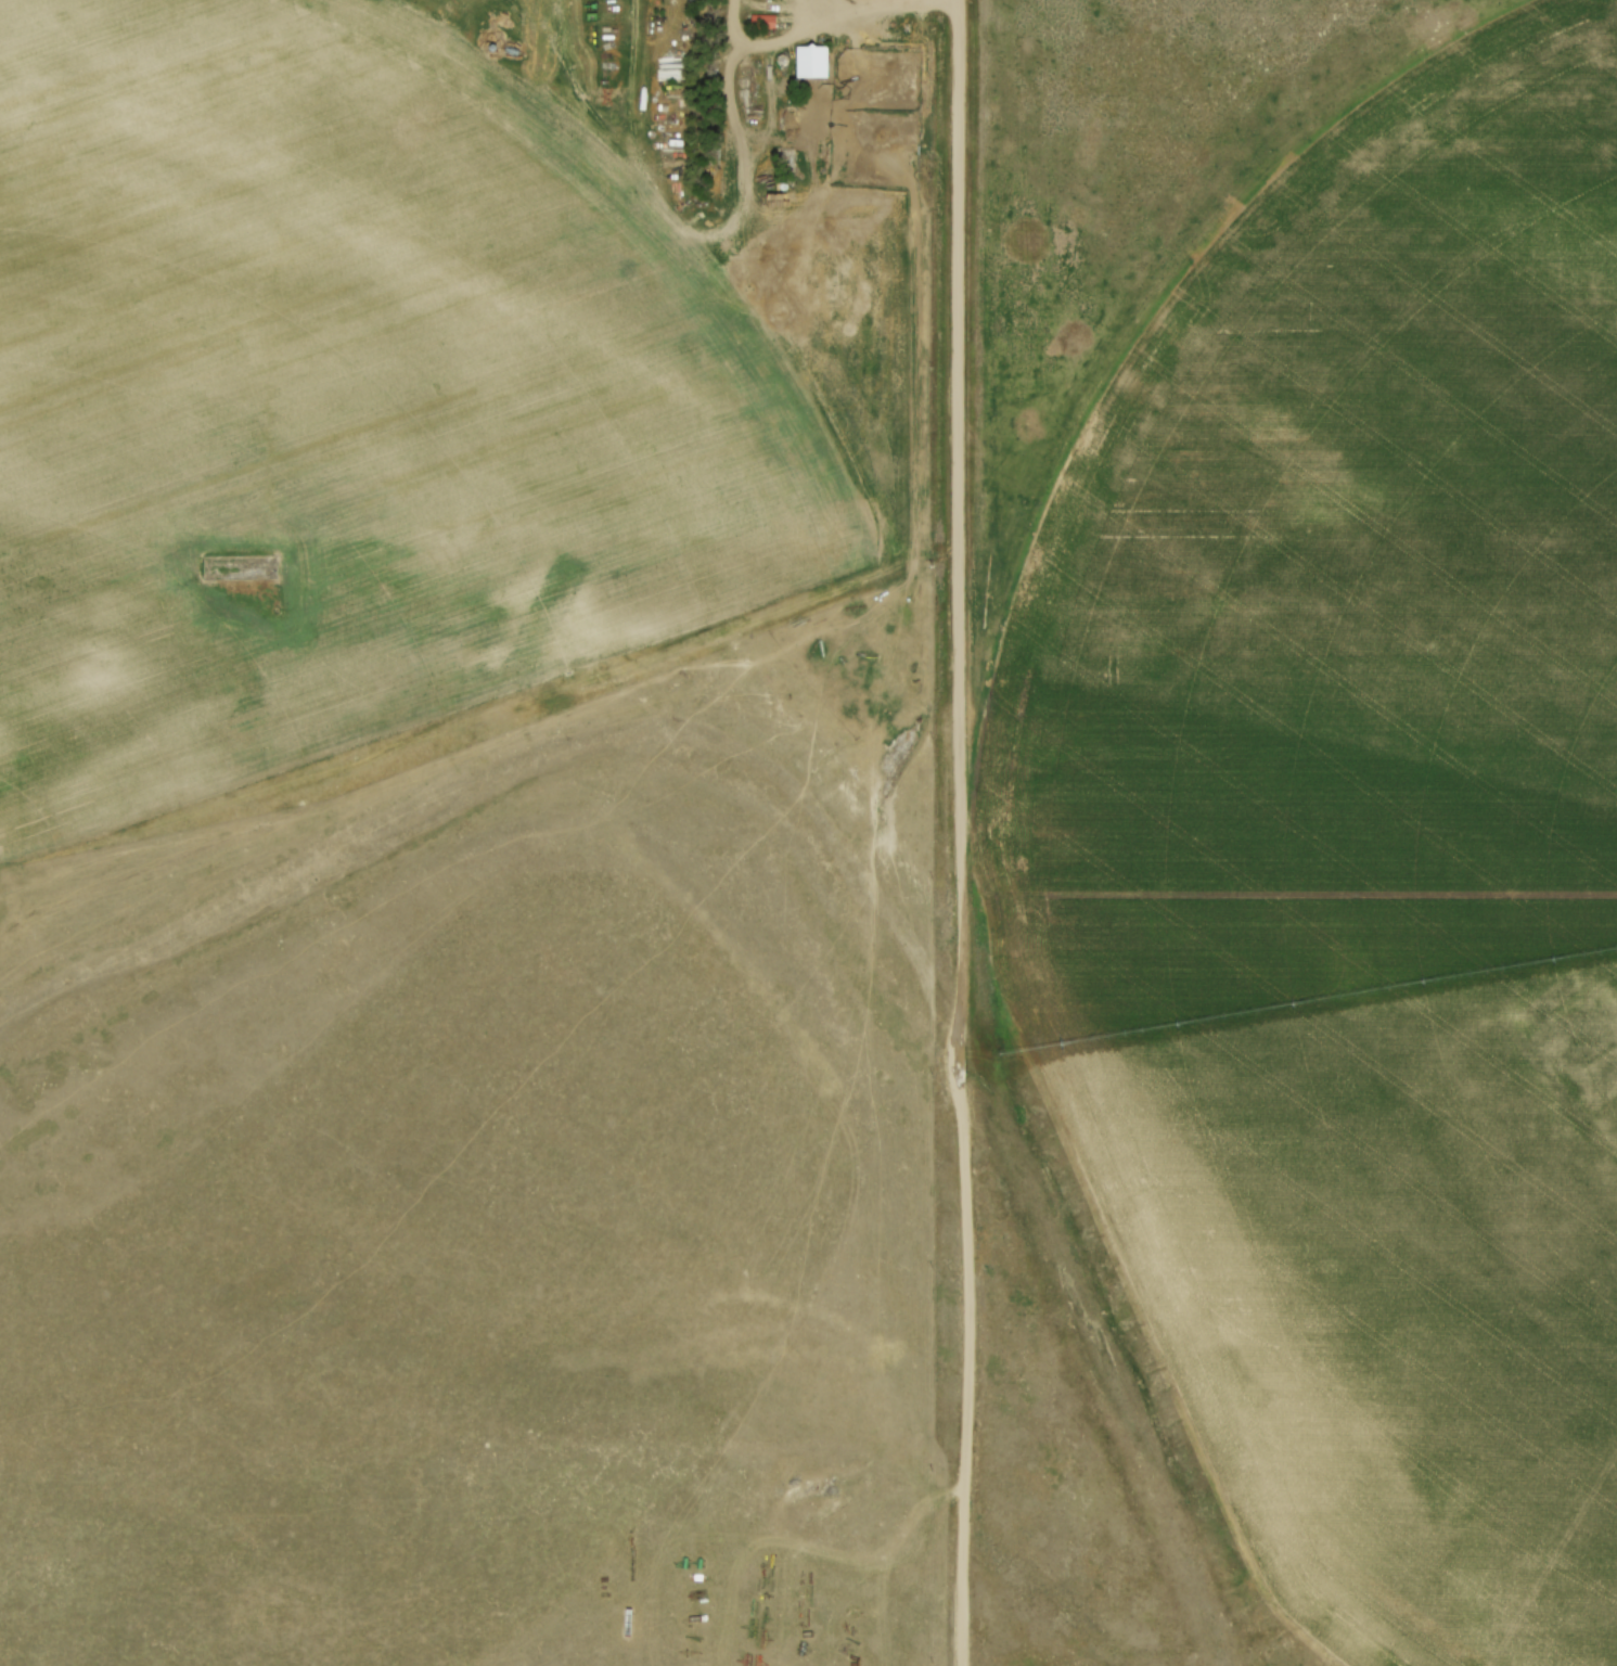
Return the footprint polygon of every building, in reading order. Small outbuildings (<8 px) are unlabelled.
[(752,26),(775,26),(775,15),(752,15),(752,26)] [(801,50),(801,81),(833,81),(833,50),(801,50)]
